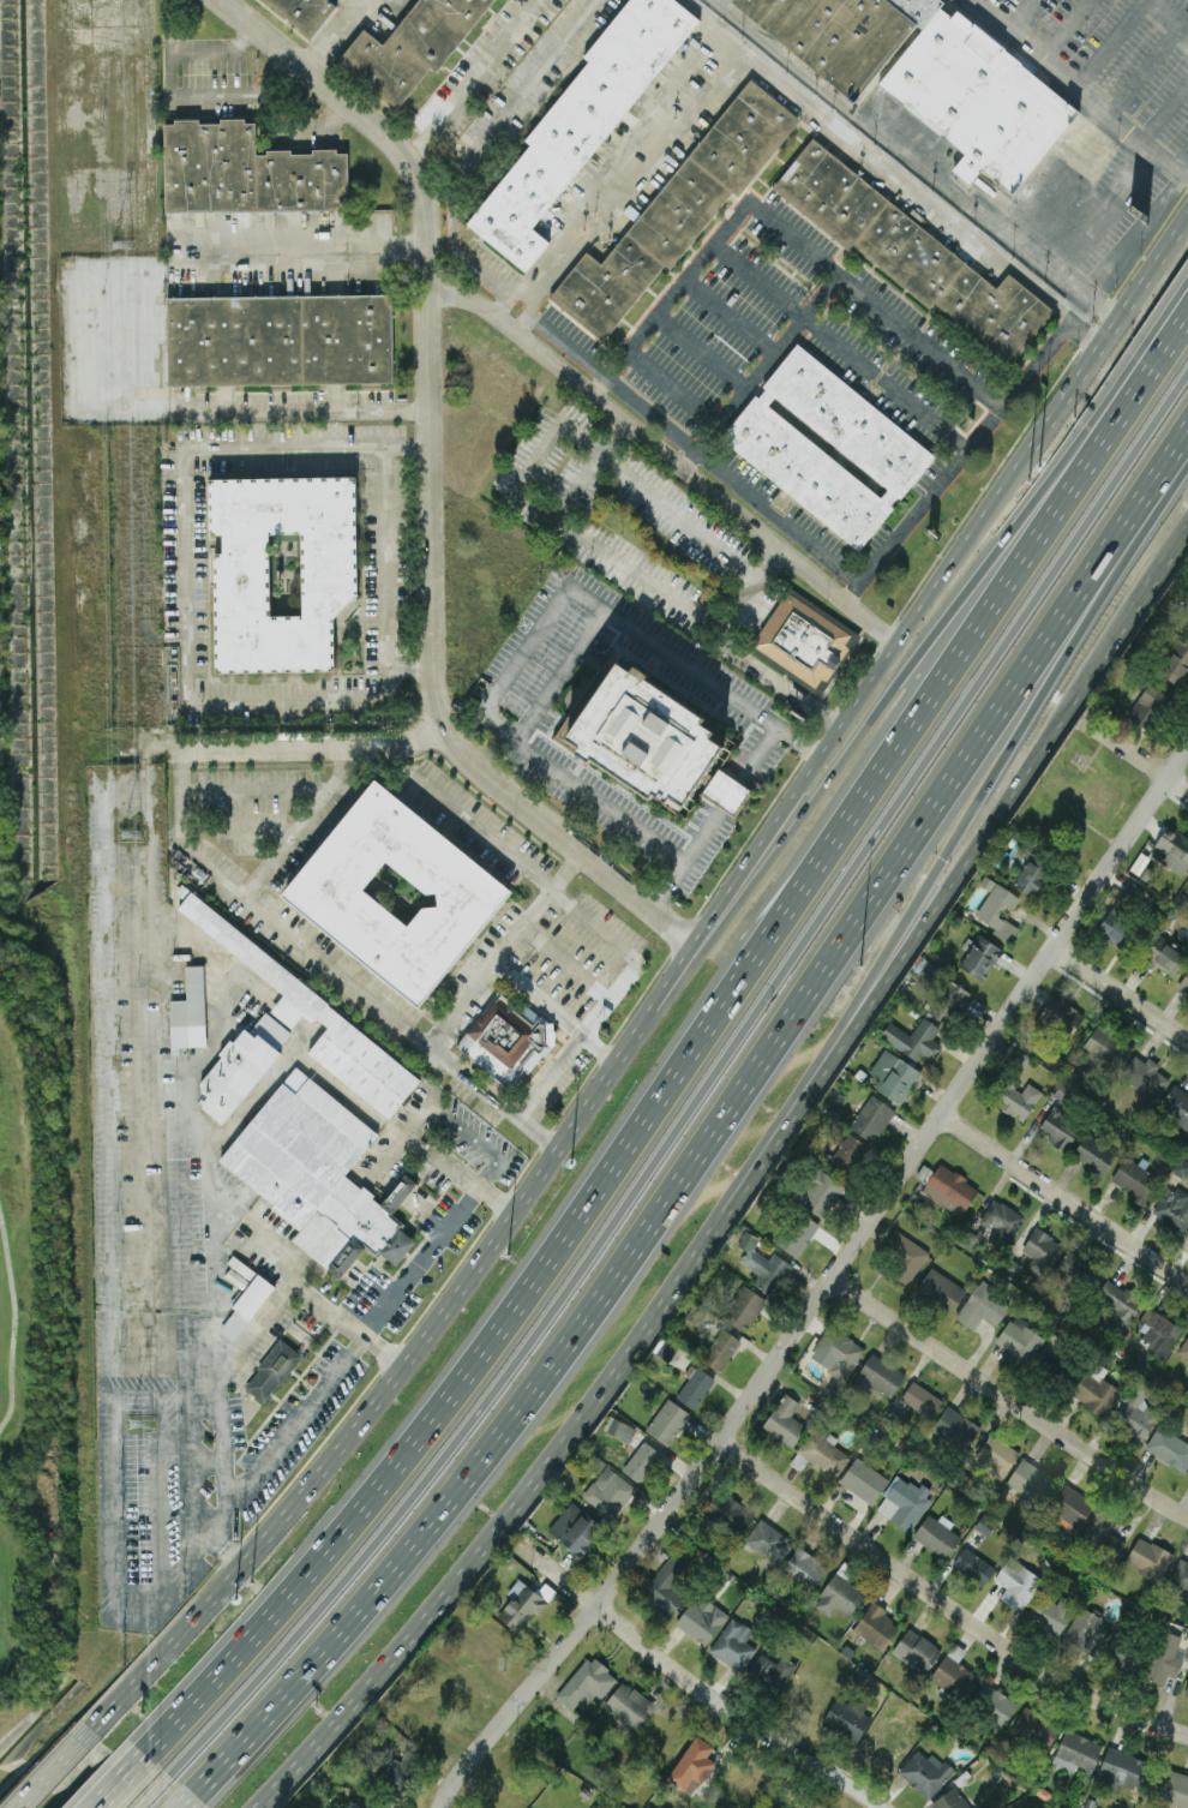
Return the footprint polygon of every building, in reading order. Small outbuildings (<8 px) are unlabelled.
[(287,24),(257,0),(324,0),(332,7),(306,40),(287,24)] [(389,31),(414,0),(496,0),(438,71),(430,64),(394,108),(353,74),(332,58),(358,26),(378,43),(389,31)] [(576,52),(618,0),(672,0),(698,22),(634,100),(570,178),(529,228),(546,241),(524,268),(508,255),(464,218),(527,143),(520,137),(583,58),(576,52)] [(851,102),(727,0),(944,0),(1072,104),(1004,187),(875,82),(919,28),(914,24),(851,102)] [(622,229),(683,154),(748,76),(797,115),(732,194),(728,192),(667,267),(662,263),(599,342),(557,309),(546,299),(584,252),(595,261),(622,229)] [(165,212),(348,210),(348,151),(291,152),(291,151),(256,151),(255,121),(199,122),(199,119),(173,119),(173,124),(164,125),(165,212)] [(773,188),(1011,367),(1054,309),(1007,274),(999,284),(809,141),(773,188)] [(163,294),(386,293),(386,382),(164,384),(163,294)] [(931,451),(857,545),(721,436),(796,343),(931,451)] [(202,478),(326,477),(352,477),(353,594),(328,615),(328,670),(203,671),(202,478)] [(788,586),(858,631),(817,694),(748,649),(788,586)] [(1180,689),(1187,677),(1187,646),(1178,639),(1156,673),(1180,689)] [(708,736),(722,746),(710,765),(692,791),(679,813),(664,802),(661,807),(648,798),(644,804),(551,744),(608,658),(701,718),(698,723),(710,731),(708,736)] [(1147,731),(1171,698),(1149,683),(1126,715),(1147,731)] [(734,817),(752,790),(718,769),(701,795),(734,817)] [(271,891),(410,1007),(506,893),(367,777),(271,891)] [(1167,826),(1155,846),(1166,853),(1161,862),(1183,876),(1187,868),(1187,839),(1167,826)] [(1035,896),(1051,866),(1029,854),(1013,885),(1035,896)] [(1020,897),(984,876),(979,885),(989,891),(975,916),(995,928),(992,934),(1009,943),(1018,927),(998,916),(1004,905),(1013,910),(1020,897)] [(1121,946),(1134,926),(1126,921),(1145,890),(1130,880),(1097,931),(1121,946)] [(423,1076),(180,887),(176,893),(185,900),(177,910),(283,992),(255,1029),(246,1022),(220,1055),(221,1056),(197,1087),(208,1096),(200,1107),(222,1124),(305,1017),(312,1023),(316,1018),(327,1027),(307,1053),(390,1118),(423,1076)] [(960,969),(986,980),(1001,947),(976,935),(960,969)] [(1185,952),(1154,937),(1142,960),(1174,975),(1185,952)] [(204,965),(185,965),(186,1000),(170,1000),(171,1047),(206,1046),(204,965)] [(1187,994),(1187,970),(1177,987),(1187,994)] [(928,1008),(949,1025),(972,996),(951,979),(928,1008)] [(455,1049),(515,1091),(558,1030),(537,1016),(538,1015),(524,1005),(520,1010),(495,992),(455,1049)] [(1068,1039),(1085,1016),(1054,994),(1037,1018),(1068,1039)] [(890,1022),(880,1037),(917,1061),(923,1053),(932,1059),(941,1045),(933,1039),(940,1028),(922,1016),(910,1035),(890,1022)] [(1083,1049),(1118,1069),(1132,1044),(1096,1024),(1083,1049)] [(874,1088),(901,1105),(922,1072),(884,1048),(869,1073),(879,1080),(874,1088)] [(1170,1080),(1156,1070),(1159,1065),(1148,1057),(1145,1062),(1134,1055),(1120,1077),(1144,1093),(1140,1099),(1152,1107),(1170,1080)] [(218,1163),(302,1227),(292,1241),(340,1278),(363,1247),(377,1258),(380,1254),(396,1266),(416,1240),(389,1219),(417,1183),(405,1174),(382,1203),(346,1175),(379,1132),(293,1066),(218,1163)] [(1022,1122),(1043,1092),(1028,1082),(1021,1093),(1012,1087),(999,1106),(1022,1122)] [(1173,1084),(1157,1110),(1187,1130),(1187,1094),(1173,1084)] [(849,1127),(873,1143),(895,1110),(871,1094),(849,1127)] [(1064,1150),(1082,1126),(1054,1106),(1036,1131),(1064,1150)] [(826,1164),(847,1178),(869,1147),(848,1132),(826,1164)] [(1104,1175),(1117,1151),(1085,1134),(1073,1157),(1104,1175)] [(1125,1157),(1110,1181),(1144,1202),(1159,1178),(1125,1157)] [(1187,1173),(1187,1163),(1179,1158),(1172,1172),(1185,1179),(1187,1173)] [(960,1218),(979,1188),(940,1163),(921,1192),(960,1218)] [(845,1187),(817,1167),(794,1199),(823,1219),(845,1187)] [(1187,1224),(1187,1195),(1173,1184),(1153,1213),(1182,1233),(1187,1224)] [(1024,1217),(994,1198),(977,1225),(1007,1244),(1024,1217)] [(777,1247),(801,1257),(816,1219),(792,1210),(777,1247)] [(1027,1268),(1045,1277),(1063,1244),(1034,1228),(1022,1251),(1033,1257),(1027,1268)] [(887,1271),(907,1285),(929,1252),(895,1229),(882,1248),(896,1257),(887,1271)] [(773,1253),(769,1260),(753,1249),(759,1239),(746,1231),(737,1245),(746,1251),(739,1261),(759,1275),(753,1284),(772,1296),(792,1266),(773,1253)] [(1056,1269),(1077,1284),(1090,1266),(1069,1250),(1056,1269)] [(916,1291),(951,1315),(967,1291),(931,1267),(916,1291)] [(233,1306),(258,1273),(275,1286),(250,1318),(233,1306)] [(973,1331),(983,1317),(996,1326),(1007,1310),(994,1300),(1001,1289),(984,1277),(956,1319),(973,1331)] [(1127,1329),(1144,1300),(1107,1279),(1096,1297),(1116,1309),(1111,1319),(1127,1329)] [(722,1318),(747,1333),(766,1299),(742,1285),(722,1318)] [(1184,1327),(1151,1310),(1135,1342),(1168,1358),(1184,1327)] [(995,1345),(1028,1364),(1045,1335),(1012,1316),(995,1345)] [(865,1346),(828,1325),(809,1359),(846,1380),(865,1346)] [(741,1342),(723,1328),(701,1359),(719,1372),(741,1342)] [(1187,1334),(1177,1354),(1187,1360),(1187,1334)] [(244,1389),(266,1405),(301,1354),(279,1338),(244,1389)] [(655,1351),(669,1362),(679,1350),(665,1339),(655,1351)] [(889,1401),(906,1374),(871,1353),(855,1379),(889,1401)] [(1121,1391),(1102,1377),(1106,1370),(1094,1362),(1070,1395),(1102,1418),(1121,1391)] [(676,1395),(698,1366),(715,1379),(692,1408),(676,1395)] [(1111,1424),(1142,1443),(1160,1413),(1143,1402),(1153,1385),(1140,1377),(1111,1424)] [(943,1401),(912,1381),(901,1399),(932,1419),(943,1401)] [(801,1404),(786,1393),(762,1426),(791,1448),(807,1427),(792,1416),(801,1404)] [(668,1444),(646,1427),(667,1397),(690,1414),(668,1444)] [(931,1430),(963,1452),(980,1427),(948,1405),(931,1430)] [(603,1432),(631,1442),(636,1427),(609,1417),(603,1432)] [(1184,1474),(1187,1468),(1187,1444),(1159,1425),(1144,1448),(1184,1474)] [(835,1479),(852,1454),(825,1436),(825,1438),(812,1429),(796,1452),(835,1479)] [(1003,1478),(1020,1452),(991,1434),(975,1459),(1003,1478)] [(662,1454),(644,1440),(622,1469),(639,1483),(662,1454)] [(890,1480),(857,1457),(839,1482),(871,1506),(890,1480)] [(1006,1483),(1039,1505),(1056,1479),(1023,1457),(1006,1483)] [(636,1488),(605,1465),(582,1497),(613,1520),(636,1488)] [(875,1509),(909,1532),(933,1496),(898,1473),(875,1509)] [(1094,1504),(1062,1482),(1045,1507),(1077,1529),(1094,1504)] [(715,1490),(701,1514),(741,1538),(755,1514),(715,1490)] [(581,1557),(603,1529),(570,1503),(548,1531),(581,1557)] [(1114,1518),(1100,1508),(1079,1543),(1112,1564),(1125,1542),(1106,1531),(1114,1518)] [(913,1539),(948,1558),(961,1534),(925,1515),(913,1539)] [(793,1540),(758,1519),(743,1544),(777,1565),(793,1540)] [(1160,1582),(1174,1554),(1138,1536),(1124,1564),(1160,1582)] [(827,1567),(798,1547),(781,1571),(811,1591),(827,1567)] [(983,1587),(996,1568),(965,1547),(952,1565),(983,1587)] [(689,1568),(672,1554),(639,1593),(669,1618),(685,1598),(673,1588),(689,1568)] [(1043,1580),(1011,1557),(995,1579),(1007,1588),(1000,1598),(1021,1612),(1043,1580)] [(1178,1558),(1169,1585),(1187,1592),(1187,1562),(1178,1558)] [(812,1605),(829,1617),(835,1608),(850,1619),(868,1595),(837,1572),(812,1605)] [(518,1634),(546,1600),(525,1583),(498,1617),(518,1634)] [(1060,1598),(1058,1604),(1036,1595),(1026,1619),(1062,1633),(1074,1604),(1060,1598)] [(883,1651),(899,1626),(883,1615),(887,1610),(872,1600),(852,1632),(883,1651)] [(707,1612),(692,1601),(675,1624),(704,1646),(728,1615),(714,1604),(707,1612)] [(1095,1658),(1111,1632),(1099,1625),(1103,1619),(1081,1606),(1062,1639),(1095,1658)] [(740,1673),(757,1650),(745,1642),(753,1631),(733,1616),(709,1650),(740,1673)] [(925,1675),(941,1650),(908,1627),(892,1652),(925,1675)] [(1176,1678),(1183,1659),(1174,1656),(1181,1637),(1162,1630),(1143,1679),(1163,1687),(1168,1675),(1176,1678)] [(1137,1652),(1114,1638),(1102,1658),(1125,1672),(1137,1652)] [(965,1651),(954,1643),(930,1677),(963,1700),(979,1677),(957,1661),(965,1651)] [(777,1663),(759,1653),(748,1673),(782,1691),(797,1664),(781,1656),(777,1663)] [(616,1677),(590,1655),(555,1697),(572,1711),(580,1700),(590,1708),(616,1677)] [(637,1730),(655,1703),(621,1681),(603,1708),(637,1730)] [(975,1711),(1003,1728),(1018,1703),(990,1686),(975,1711)] [(863,1712),(867,1706),(851,1696),(846,1703),(837,1697),(821,1722),(856,1744),(872,1718),(863,1712)] [(1061,1721),(1022,1707),(1011,1735),(1050,1750),(1061,1721)] [(1074,1773),(1077,1767),(1090,1774),(1103,1745),(1066,1729),(1051,1763),(1074,1773)] [(715,1762),(707,1757),(714,1747),(696,1735),(666,1779),(692,1796),(715,1762)] [(1138,1790),(1148,1762),(1108,1746),(1097,1774),(1138,1790)] [(928,1801),(955,1772),(933,1752),(927,1758),(918,1750),(897,1771),(928,1801)] [(1181,1807),(1187,1807),(1187,1775),(1166,1768),(1155,1800),(1181,1807)] [(956,1786),(930,1803),(933,1807),(970,1807),(956,1786)]
